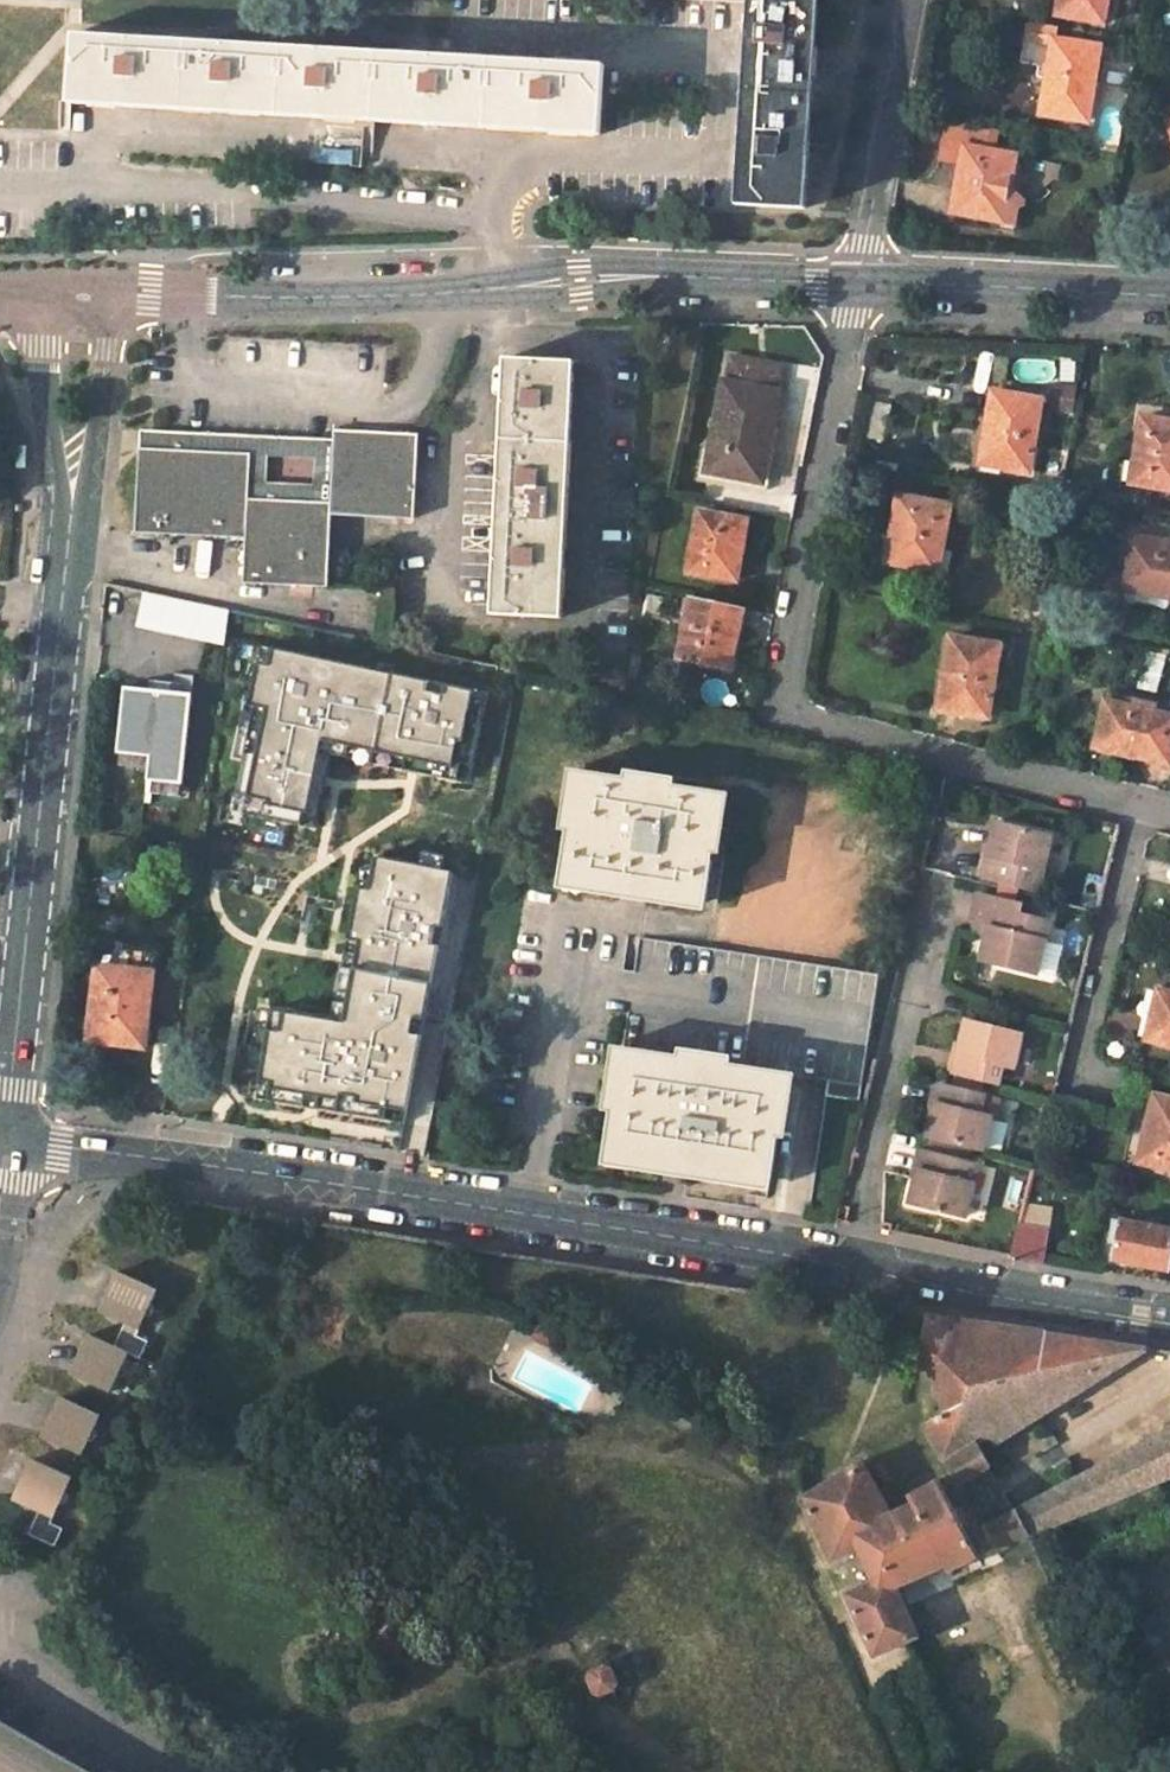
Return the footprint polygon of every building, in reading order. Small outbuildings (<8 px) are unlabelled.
[(736,201),(807,206),(809,155),(816,33),(818,0),(748,0),(736,201)] [(1059,12),(1104,21),(1108,0),(1061,0),(1059,12)] [(1101,47),(1055,39),(1058,25),(1027,20),(1021,58),(1051,63),(1042,112),(1088,120),(1101,47)] [(604,63),(465,55),(75,34),(72,104),(119,107),(214,112),(317,117),(428,123),(535,129),(600,132),(604,63)] [(967,122),(945,118),(938,157),(960,162),(967,122)] [(995,127),(967,122),(960,162),(951,209),(1003,219),(1016,153),(992,148),(995,127)] [(447,169),(449,146),(384,140),(382,163),(447,169)] [(721,378),(702,465),(758,479),(777,391),(772,390),(779,360),(732,350),(725,379),(721,378)] [(543,359),(507,357),(495,614),(565,618),(575,361),(543,359)] [(1076,386),(1055,382),(1051,406),(1071,409),(1076,386)] [(993,389),(981,458),(1031,467),(1042,399),(993,389)] [(1141,415),(1130,479),(1169,486),(1169,420),(1141,415)] [(154,427),(143,426),(137,527),(247,531),(245,576),(330,582),(333,508),(418,511),(422,428),(363,426),(338,424),(337,436),(314,435),(258,432),(209,430),(154,427)] [(936,567),(948,504),(896,494),(884,558),(936,567)] [(702,508),(687,566),(735,578),(749,520),(702,508)] [(1131,539),(1124,584),(1169,592),(1169,546),(1131,539)] [(230,607),(144,589),(135,634),(224,653),(230,607)] [(742,605),(694,593),(679,658),(727,670),(742,605)] [(940,705),(989,714),(1001,644),(951,636),(940,705)] [(391,675),(264,647),(231,794),(318,813),(334,741),(374,749),(391,675)] [(193,692),(125,685),(118,751),(150,754),(148,779),(184,782),(193,692)] [(1096,742),(1169,759),(1169,756),(1169,712),(1107,697),(1096,742)] [(719,794),(576,770),(557,879),(584,883),(701,901),(719,794)] [(1054,831),(996,817),(983,873),(1041,887),(1054,831)] [(255,1088),(407,1116),(452,869),(365,854),(337,1008),(272,996),(255,1088)] [(1023,900),(979,890),(972,919),(988,923),(981,954),(1039,969),(1052,916),(1042,913),(1021,909),(1023,900)] [(1043,905),(1023,900),(1021,909),(1042,913),(1043,905)] [(617,990),(629,992),(603,1156),(680,1167),(767,1180),(784,1073),(826,1078),(824,1096),(855,1101),(876,974),(638,939),(633,973),(620,971),(617,990)] [(153,954),(116,949),(114,966),(98,964),(89,1039),(115,1042),(116,1036),(146,1040),(154,972),(150,971),(153,954)] [(1161,987),(1149,1035),(1169,1040),(1169,989),(1161,987)] [(1025,1028),(969,1014),(956,1066),(1001,1078),(1005,1061),(1017,1063),(1025,1028)] [(928,1131),(985,1146),(994,1112),(982,1109),(986,1091),(941,1079),(928,1131)] [(1156,1093),(1140,1157),(1169,1165),(1169,1096),(1156,1093)] [(969,1216),(981,1161),(925,1147),(912,1203),(969,1216)] [(1115,1256),(1169,1268),(1169,1229),(1116,1217),(1111,1236),(1119,1238),(1115,1256)] [(1053,1228),(1024,1221),(1016,1254),(1045,1259),(1053,1228)] [(100,1341),(77,1330),(67,1352),(63,1361),(62,1367),(63,1371),(65,1375),(68,1378),(97,1391),(102,1381),(104,1382),(107,1381),(110,1377),(110,1372),(107,1369),(114,1355),(126,1360),(134,1343),(122,1338),(129,1321),(132,1321),(135,1320),(137,1318),(139,1316),(140,1314),(140,1309),(136,1305),(144,1289),(104,1271),(95,1289),(91,1299),(90,1303),(92,1308),(95,1311),(111,1319),(100,1341)] [(997,1442),(1154,1348),(1032,1330),(926,1314),(922,1343),(944,1411),(923,1423),(960,1483),(993,1465),(979,1441),(993,1433),(997,1442)] [(86,1415),(46,1397),(37,1417),(30,1433),(70,1452),(75,1439),(79,1439),(81,1437),(83,1435),(83,1430),(81,1427),(86,1415)] [(1169,1476),(1169,1425),(1017,1507),(1031,1534),(1169,1476)] [(891,1511),(861,1458),(802,1491),(831,1559),(858,1547),(873,1582),(846,1592),(873,1653),(919,1635),(898,1585),(946,1566),(949,1572),(981,1556),(938,1478),(907,1496),(911,1501),(891,1511)] [(11,1503),(27,1510),(15,1536),(41,1548),(49,1531),(36,1525),(45,1505),(50,1506),(54,1503),(56,1499),(57,1497),(55,1493),(52,1491),(58,1477),(18,1459),(8,1480),(5,1488),(5,1494),(7,1499),(11,1503)] [(1031,1534),(1017,1507),(984,1525),(998,1548),(1031,1534)] [(0,1721),(0,1771),(85,1771),(0,1721)]
